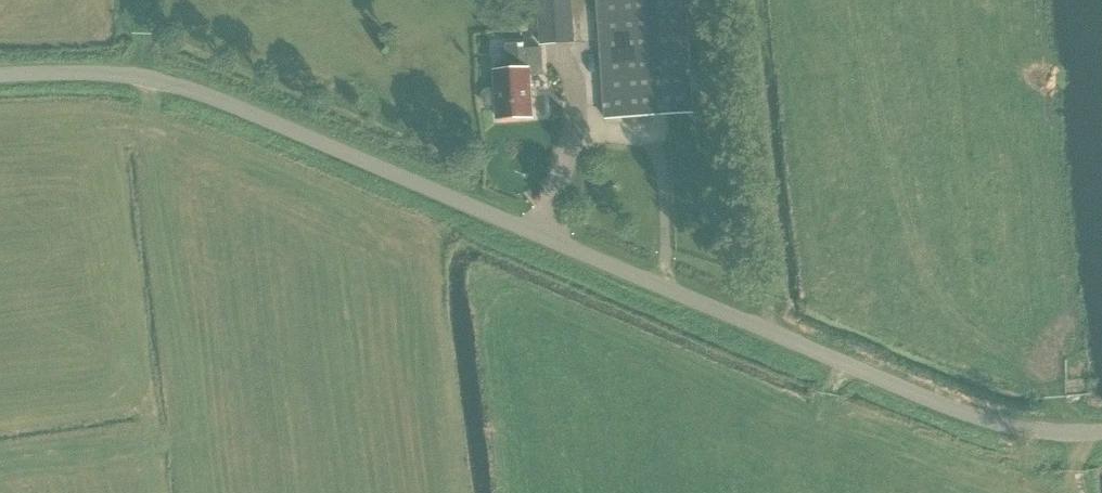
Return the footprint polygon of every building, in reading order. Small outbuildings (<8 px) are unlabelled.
[(539,44),(573,42),(571,0),(537,0),(539,44)] [(684,0),(597,0),(605,119),(692,113),(684,0)] [(542,73),(540,48),(516,49),(515,44),(503,44),(505,70),(492,71),(493,89),(484,89),(480,94),(481,103),(486,106),(494,105),(495,119),(531,117),(529,74),(542,73)]
